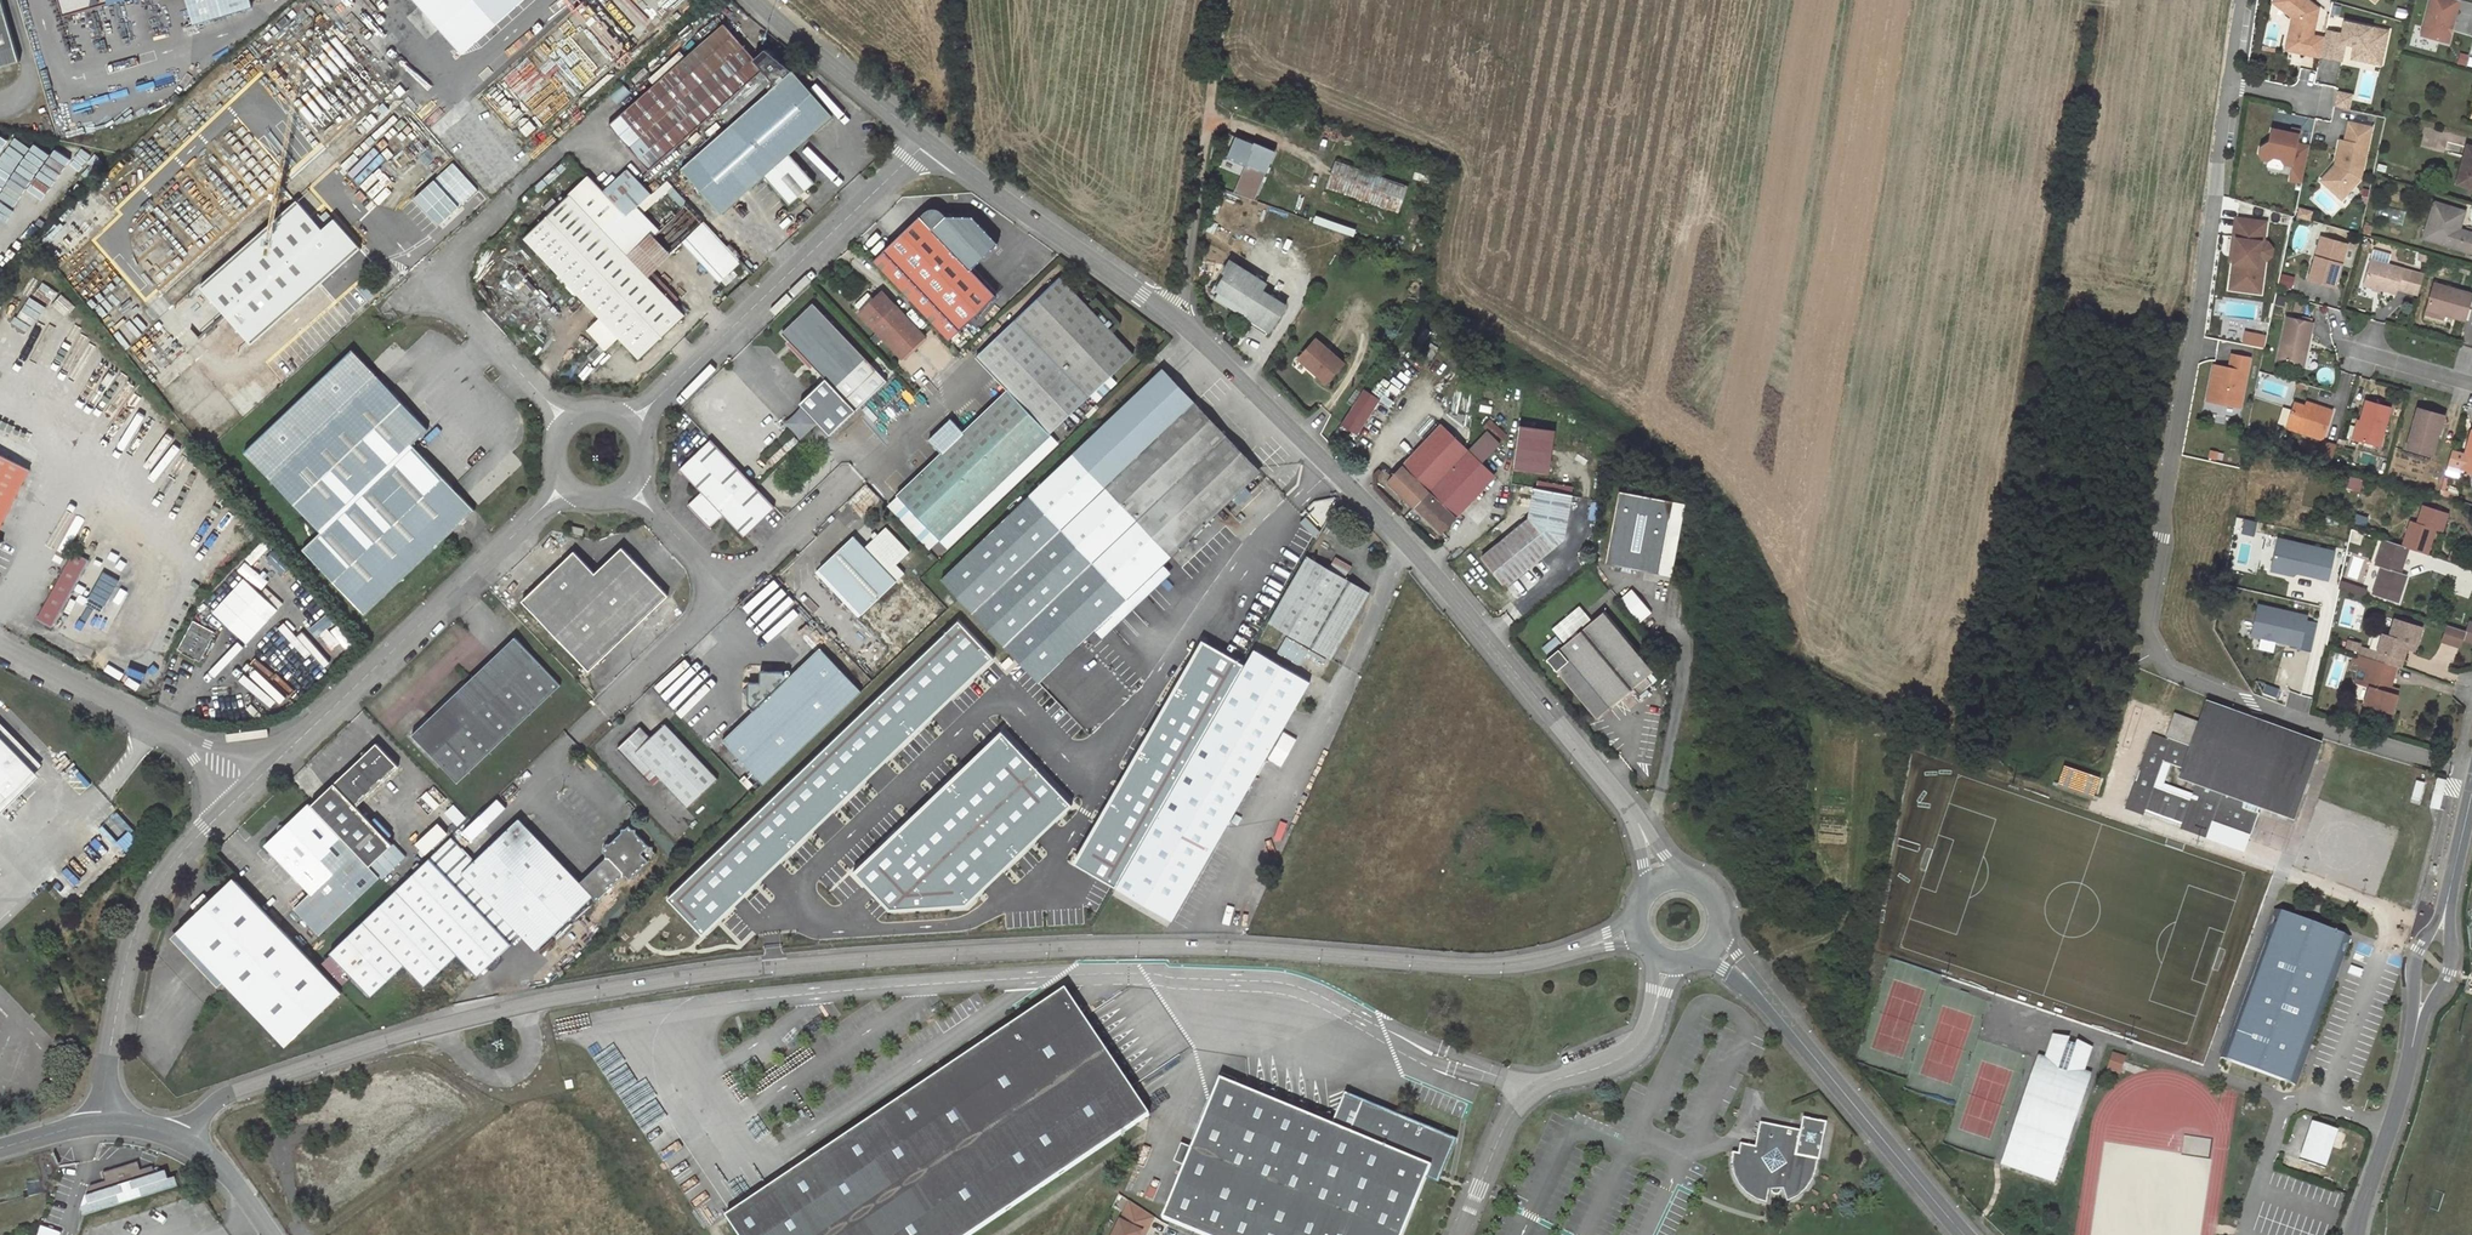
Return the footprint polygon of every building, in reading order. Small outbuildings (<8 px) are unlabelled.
[(2,0),(0,0),(0,67),(20,61),(2,0)] [(193,24),(252,6),(250,0),(186,0),(193,24)] [(456,52),(518,0),(410,0),(456,52)] [(700,15),(706,21),(726,2),(725,0),(716,0),(700,15)] [(2324,38),(2312,36),(2318,9),(2307,0),(2275,0),(2273,2),(2293,18),(2290,31),(2302,34),(2298,52),(2320,57),(2320,56),(2324,38)] [(2421,35),(2448,42),(2460,0),(2431,0),(2421,35)] [(2324,38),(2320,56),(2342,61),(2345,44),(2354,46),(2352,55),(2365,57),(2366,54),(2382,58),(2388,31),(2344,21),(2342,34),(2326,30),(2324,38)] [(724,23),(608,125),(649,171),(764,69),(724,23)] [(2286,50),(2298,52),(2302,34),(2290,31),(2286,50)] [(2351,59),(2381,65),(2382,58),(2366,54),(2365,57),(2352,55),(2351,59)] [(2335,83),(2339,62),(2327,60),(2325,73),(2326,73),(2325,81),(2335,83)] [(793,71),(681,168),(721,214),(764,176),(790,205),(815,183),(791,155),(832,117),(793,71)] [(2347,94),(2337,92),(2334,107),(2344,109),(2347,94)] [(2371,127),(2348,122),(2344,141),(2341,140),(2335,165),(2339,166),(2338,169),(2325,184),(2341,199),(2360,178),(2371,127)] [(2301,184),(2309,147),(2297,145),(2299,135),(2290,134),(2271,129),(2268,142),(2259,148),(2258,154),(2261,160),(2267,161),(2273,158),(2280,159),(2284,164),(2292,166),(2289,181),(2301,184)] [(1234,192),(1254,201),(1275,151),(1236,135),(1222,168),(1241,176),(1234,192)] [(49,146),(27,187),(39,194),(62,153),(49,146)] [(2458,183),(2471,187),(2471,148),(2468,147),(2458,183)] [(568,155),(561,161),(568,169),(575,163),(568,155)] [(1337,160),(1326,189),(1396,214),(1407,184),(1337,160)] [(560,162),(550,170),(557,177),(566,169),(560,162)] [(2339,166),(2335,165),(2321,180),(2325,184),(2338,169),(2339,166)] [(605,193),(627,215),(635,207),(636,208),(652,194),(629,170),(605,193)] [(605,193),(589,176),(568,195),(648,278),(672,255),(655,236),(659,232),(636,208),(635,207),(627,215),(605,193)] [(648,278),(568,195),(524,238),(640,359),(685,317),(648,278)] [(97,196),(80,212),(85,217),(102,200),(97,196)] [(297,200),(200,285),(252,344),(361,248),(334,218),(332,220),(327,224),(322,229),(297,200)] [(2435,203),(2425,238),(2471,251),(2471,233),(2460,229),(2465,211),(2435,203)] [(318,214),(327,224),(332,220),(323,210),(318,214)] [(2297,218),(2309,221),(2311,213),(2300,210),(2297,218)] [(921,217),(873,262),(950,340),(997,296),(972,270),(999,243),(973,216),(946,216),(933,229),(921,217)] [(2267,220),(2236,216),(2233,236),(2237,237),(2234,260),(2230,287),(2260,291),(2264,266),(2257,265),(2261,240),(2264,241),(2267,220)] [(742,261),(706,221),(684,241),(721,281),(742,261)] [(2364,224),(2362,232),(2371,235),(2372,227),(2364,224)] [(734,225),(721,238),(742,261),(752,271),(765,258),(734,225)] [(2347,245),(2324,238),(2318,258),(2316,257),(2309,280),(2335,287),(2347,245)] [(2257,265),(2264,266),(2265,259),(2272,255),(2273,247),(2268,241),(2264,241),(2261,240),(2257,265)] [(9,263),(13,255),(0,249),(0,259),(9,263)] [(2371,261),(2364,284),(2395,293),(2396,288),(2405,291),(2411,271),(2371,261)] [(1269,332),(1286,306),(1262,291),(1266,285),(1229,262),(1222,273),(1226,276),(1217,290),(1249,310),(1245,317),(1269,332)] [(2411,271),(2405,291),(2418,294),(2423,275),(2411,271)] [(1060,277),(1015,320),(1090,397),(1092,395),(1099,403),(1118,385),(1111,377),(1134,355),(1060,277)] [(2434,284),(2427,309),(2443,314),(2464,320),(2471,294),(2434,284)] [(882,292),(859,314),(902,358),(924,336),(882,292)] [(2276,293),(2274,301),(2281,303),(2282,295),(2276,293)] [(887,381),(877,371),(813,304),(782,334),(826,379),(800,405),(830,435),(887,381)] [(2425,309),(2424,313),(2442,318),(2443,314),(2427,309),(2425,309)] [(2287,318),(2278,360),(2298,364),(2301,350),(2306,350),(2312,323),(2287,318)] [(1015,320),(977,357),(1009,391),(1051,434),(1090,397),(1015,320)] [(1315,339),(1298,359),(1312,371),(1313,369),(1316,371),(1314,373),(1327,384),(1344,364),(1315,339)] [(105,349),(102,356),(117,364),(121,357),(105,349)] [(244,452),(253,461),(305,415),(343,382),(365,362),(352,349),(244,452)] [(2250,358),(2232,355),(2230,368),(2229,374),(2224,373),(2225,368),(2214,365),(2207,400),(2240,407),(2250,358)] [(253,461),(320,532),(342,511),(380,475),(412,444),(416,440),(428,429),(365,362),(343,382),(305,415),(253,461)] [(174,368),(158,382),(165,389),(180,375),(174,368)] [(1035,679),(1088,630),(1160,561),(1257,469),(1162,369),(1161,371),(1156,376),(942,580),(973,614),(1035,679)] [(1380,400),(1364,390),(1342,424),(1358,434),(1380,400)] [(942,454),(898,496),(940,540),(1051,434),(1009,391),(965,433),(951,419),(928,440),(942,454)] [(2366,401),(2360,421),(2355,439),(2378,445),(2389,407),(2366,401)] [(2294,403),(2286,427),(2322,439),(2331,412),(2313,406),(2312,409),(2305,407),(2294,403)] [(2431,455),(2437,432),(2433,431),(2438,414),(2418,409),(2407,448),(2431,455)] [(2444,416),(2438,414),(2433,431),(2437,432),(2440,433),(2444,416)] [(1440,425),(1388,481),(1441,531),(1493,475),(1479,462),(1498,442),(1487,431),(1468,451),(1440,425)] [(1555,432),(1521,427),(1514,468),(1548,474),(1555,432)] [(2448,463),(2461,467),(2460,468),(2471,471),(2471,430),(2465,454),(2452,451),(2448,463)] [(2284,434),(2282,440),(2292,444),(2294,438),(2284,434)] [(711,440),(680,470),(701,492),(688,505),(710,529),(723,516),(744,537),(775,508),(711,440)] [(2331,458),(2333,443),(2320,441),(2317,455),(2331,458)] [(342,511),(320,532),(302,549),(365,615),(475,510),(412,444),(380,475),(342,511)] [(30,470),(0,455),(0,527),(30,470)] [(1605,560),(1660,568),(1671,495),(1617,486),(1605,560)] [(1527,519),(1481,558),(1505,587),(1562,539),(1570,495),(1534,489),(1527,519)] [(2410,521),(2402,546),(2414,550),(2425,554),(2434,529),(2441,531),(2446,513),(2423,506),(2417,523),(2410,521)] [(1410,515),(1406,518),(1414,526),(1418,522),(1410,515)] [(573,526),(571,533),(583,536),(585,528),(573,526)] [(2244,527),(2242,538),(2252,540),(2254,529),(2244,527)] [(855,536),(820,569),(864,614),(906,573),(897,565),(909,553),(885,528),(865,547),(855,536)] [(2353,530),(2351,537),(2359,540),(2361,532),(2353,530)] [(2326,582),(2333,550),(2274,537),(2267,569),(2326,582)] [(2382,568),(2373,594),(2397,602),(2414,550),(2402,546),(2383,540),(2376,565),(2382,568)] [(574,551),(522,601),(589,671),(669,595),(623,547),(595,573),(574,551)] [(76,641),(113,573),(74,552),(37,619),(76,641)] [(1307,557),(1270,623),(1330,658),(1369,593),(1345,579),(1329,570),(1307,557)] [(1336,557),(1329,570),(1345,579),(1352,567),(1336,557)] [(1172,574),(1160,561),(1088,630),(1101,642),(1172,574)] [(215,611),(249,643),(282,609),(260,588),(267,581),(247,563),(243,567),(250,574),(215,611)] [(2340,581),(2338,589),(2361,596),(2362,589),(2340,581)] [(1617,600),(1638,623),(1650,612),(1628,589),(1617,600)] [(2304,620),(2305,614),(2254,604),(2247,638),(2257,640),(2256,649),(2271,652),(2273,643),(2309,650),(2315,622),(2304,620)] [(1596,717),(1632,687),(1649,672),(1653,669),(1604,610),(1546,659),(1596,717)] [(1573,612),(1554,627),(1565,641),(1584,625),(1573,612)] [(2370,687),(2365,703),(2390,712),(2395,695),(2387,693),(2396,667),(2400,668),(2407,642),(2416,645),(2421,627),(2395,619),(2390,636),(2382,634),(2377,651),(2361,647),(2359,655),(2355,654),(2353,663),(2361,665),(2356,682),(2364,684),(2363,685),(2370,687)] [(959,620),(669,898),(705,934),(994,657),(959,620)] [(193,621),(177,649),(200,661),(215,633),(193,621)] [(2464,629),(2447,623),(2442,639),(2459,645),(2464,629)] [(337,629),(322,644),(336,659),(352,644),(337,629)] [(1288,636),(1278,652),(1301,665),(1310,650),(1288,636)] [(515,637),(412,735),(458,783),(562,685),(515,637)] [(1112,888),(1241,665),(1200,641),(1071,864),(1112,888)] [(754,710),(723,740),(764,785),(862,691),(820,647),(789,677),(784,672),(777,671),(771,665),(765,671),(761,670),(760,682),(749,682),(749,686),(743,692),(749,698),(748,705),(754,710)] [(1254,650),(1183,774),(1237,806),(1262,764),(1309,682),(1254,650)] [(1653,676),(1649,672),(1632,687),(1638,695),(1651,684),(1648,680),(1653,676)] [(2154,811),(2208,830),(2212,820),(2251,835),(2259,814),(2257,813),(2258,810),(2259,806),(2280,813),(2294,819),(2321,746),(2305,740),(2220,709),(2206,704),(2190,748),(2189,750),(2152,737),(2128,801),(2146,807),(2155,781),(2163,761),(2183,768),(2180,777),(2198,783),(2193,795),(2199,797),(2197,801),(2162,788),(2154,811)] [(2220,707),(2220,709),(2305,740),(2306,738),(2220,707)] [(2375,714),(2373,720),(2380,723),(2382,716),(2375,714)] [(1289,720),(1266,759),(1282,768),(1296,745),(1287,740),(1296,724),(1289,720)] [(39,761),(0,722),(0,735),(32,768),(39,761)] [(641,726),(617,748),(650,781),(657,775),(689,807),(719,779),(666,723),(651,737),(641,726)] [(1001,731),(854,871),(890,910),(968,905),(1071,805),(1001,731)] [(2153,734),(2152,737),(2189,750),(2190,748),(2153,734)] [(36,772),(0,736),(0,807),(36,772)] [(376,743),(311,805),(369,866),(393,844),(357,806),(400,766),(376,743)] [(2061,784),(2064,776),(2067,777),(2065,785),(2091,792),(2095,777),(2061,768),(2057,783),(2061,784)] [(1183,774),(1156,822),(1118,887),(1173,919),(1237,806),(1183,774)] [(2444,780),(2437,778),(2430,807),(2440,810),(2445,791),(2442,790),(2444,780)] [(2155,781),(2146,807),(2154,811),(2162,788),(2197,801),(2199,797),(2193,795),(2155,781)] [(369,866),(311,805),(309,803),(265,845),(310,893),(294,908),(320,935),(380,878),(369,866)] [(453,806),(447,813),(458,825),(465,818),(453,806)] [(2259,806),(2258,810),(2278,817),(2280,813),(2259,806)] [(452,837),(394,892),(330,954),(372,996),(405,965),(425,986),(458,955),(478,975),(512,944),(510,941),(519,933),(536,950),(594,896),(581,882),(520,818),(474,861),(452,837)] [(428,854),(452,834),(442,823),(418,842),(428,854)] [(1287,834),(1291,836),(1295,827),(1291,825),(1287,834)] [(581,882),(594,896),(597,900),(623,875),(627,875),(630,879),(634,875),(638,875),(638,871),(649,860),(653,861),(653,857),(657,854),(654,851),(654,847),(649,846),(637,834),(637,830),(633,829),(630,826),(626,830),(623,829),(623,832),(610,844),(607,844),(607,847),(603,851),(606,854),(606,858),(581,882)] [(342,992),(317,966),(233,878),(178,931),(286,1045),(342,992)] [(1794,881),(1787,895),(1807,905),(1813,894),(1806,890),(1807,888),(1794,881)] [(2276,911),(2274,910),(2219,1058),(2294,1086),(2350,939),(2276,911)] [(61,993),(55,979),(48,982),(54,996),(61,993)] [(732,1234),(976,1234),(1148,1115),(1061,991),(725,1225),(732,1234)] [(2000,1161),(2053,1179),(2090,1074),(2081,1071),(2087,1052),(2074,1043),(2073,1047),(2066,1045),(2067,1041),(2052,1040),(2045,1059),(2036,1056),(2000,1161)] [(2110,1052),(2104,1069),(2118,1074),(2124,1057),(2110,1052)] [(1218,1078),(1160,1218),(1201,1234),(1401,1234),(1425,1176),(1429,1165),(1441,1170),(1454,1139),(1381,1108),(1368,1140),(1350,1132),(1329,1124),(1328,1114),(1318,1116),(1318,1119),(1302,1113),(1301,1103),(1290,1104),(1290,1108),(1274,1101),(1272,1092),(1262,1093),(1262,1096),(1218,1078)] [(1381,1108),(1363,1101),(1350,1132),(1368,1140),(1381,1108)] [(1801,1130),(1755,1120),(1750,1144),(1741,1142),(1739,1152),(1733,1151),(1732,1161),(1733,1168),(1735,1175),(1738,1181),(1744,1189),(1749,1194),(1757,1198),(1766,1201),(1768,1188),(1771,1188),(1772,1191),(1775,1192),(1778,1191),(1780,1187),(1782,1187),(1786,1200),(1795,1197),(1801,1193),(1806,1188),(1812,1180),(1816,1172),(1817,1165),(1818,1160),(1819,1160),(1827,1122),(1803,1117),(1801,1130)] [(2312,1123),(2306,1140),(2312,1141),(2316,1128),(2334,1133),(2335,1130),(2312,1123)] [(2334,1133),(2316,1128),(2312,1141),(2306,1140),(2299,1160),(2322,1168),(2334,1133)] [(85,1215),(179,1186),(176,1178),(169,1180),(166,1172),(156,1175),(154,1166),(141,1170),(139,1161),(103,1172),(106,1181),(90,1185),(83,1207),(85,1215)] [(2053,1179),(2000,1161),(1999,1163),(2053,1182),(2053,1179)] [(1441,1170),(1429,1165),(1425,1176),(1436,1181),(1441,1170)] [(1130,1201),(1113,1234),(1139,1234),(1140,1234),(1141,1234),(1142,1234),(1145,1234),(1154,1217),(1130,1201)] [(41,1226),(38,1234),(59,1234),(60,1232),(41,1226)]
